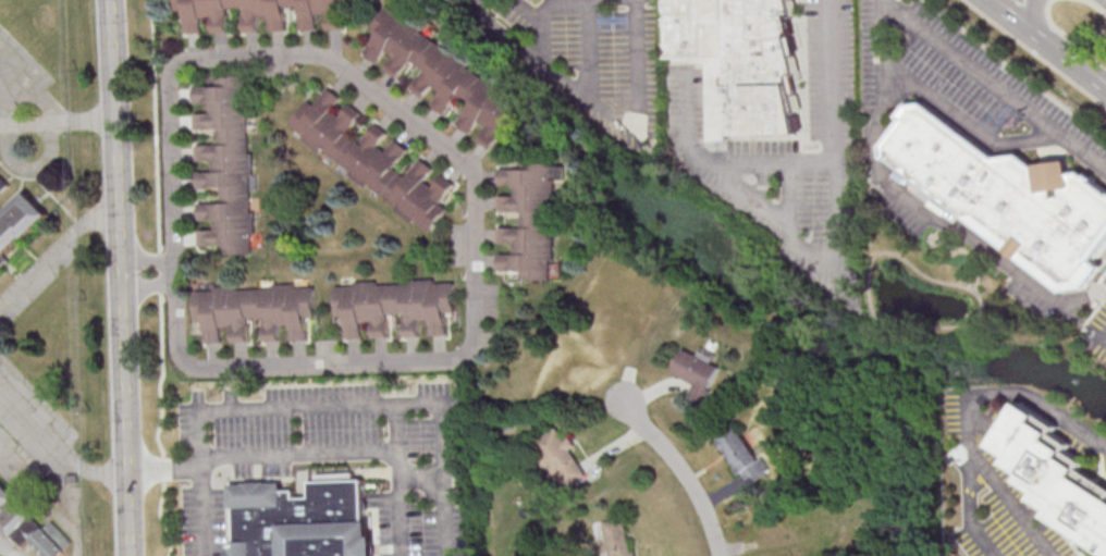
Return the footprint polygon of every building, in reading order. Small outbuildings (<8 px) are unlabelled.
[(174,9),(174,0),(351,0),(351,4),(343,4),(344,28),(328,28),(327,13),(316,13),(317,28),(299,28),(299,5),(284,7),(285,29),(270,29),(269,14),(257,14),(258,30),(243,30),(242,8),(225,8),(226,32),(211,32),(210,15),(200,16),(200,30),(184,32),(183,9),(174,9)] [(787,72),(794,71),(787,36),(795,34),(790,12),(788,0),(662,0),(663,55),(677,55),(677,59),(693,59),(709,63),(712,137),(729,137),(729,134),(799,131),(787,72)] [(455,51),(472,64),(470,67),(499,89),(501,86),(518,99),(515,102),(532,115),(515,138),(507,133),(493,151),(480,141),(490,129),(481,123),(471,136),(459,126),(475,108),(462,97),(447,115),(434,106),(444,95),(435,87),(426,100),(414,91),(428,72),(415,62),(401,79),(388,70),(397,58),(389,51),(379,64),(367,54),(381,36),(372,29),(391,7),(406,20),(409,15),(427,28),(423,33),(453,54),(455,51)] [(197,202),(220,201),(219,186),(197,187),(196,171),(211,170),(210,159),(195,160),(195,145),(218,144),(217,127),(194,128),(193,113),(209,112),(208,101),(194,101),(193,85),(214,84),(214,76),(243,75),(246,152),(250,152),(251,174),(247,174),(249,212),(254,211),(255,232),(249,232),(250,251),(222,252),(222,245),(198,246),(198,230),(213,230),(212,219),(197,219),(197,202)] [(366,186),(348,173),(351,171),(321,148),(320,151),(303,138),(305,135),(288,123),(307,100),(314,104),(328,87),(340,97),(331,109),(340,115),(348,103),(361,113),(348,131),(360,140),(374,123),(388,133),(378,145),(385,151),(396,138),(408,148),(394,166),(406,175),(420,157),(433,168),(423,181),(432,187),(442,174),(455,184),(441,201),(447,207),(430,231),(415,219),(413,222),(395,209),(397,206),(368,184),(366,186)] [(1081,171),(1105,189),(1105,244),(1094,260),(1102,265),(1084,287),(1062,291),(885,157),(884,144),(904,118),(900,114),(909,102),(924,101),(997,157),(1020,152),(1036,166),(1036,163),(1069,159),(1071,173),(1081,171)] [(556,261),(553,261),(553,282),(525,281),(525,272),(501,272),(502,257),(517,257),(517,247),(501,247),(502,230),(525,230),(525,213),(502,213),(502,198),(518,198),(518,187),(501,187),(501,170),(525,170),(525,161),(554,161),(553,182),(557,182),(557,203),(553,203),(553,240),(557,240),(556,261)] [(9,184),(0,192),(0,174),(9,184)] [(9,259),(0,267),(0,215),(25,190),(47,213),(23,237),(22,235),(3,254),(9,259)] [(355,281),(377,281),(377,284),(413,283),(413,280),(434,279),(434,282),(454,282),(455,311),(446,311),(447,334),(430,334),(430,319),(419,319),(420,335),(404,335),(404,312),(388,312),(389,335),(372,336),(372,321),(360,321),(361,336),(346,337),(345,314),(336,314),(335,285),(355,284),(355,281)] [(265,339),(263,319),(247,319),(248,341),(233,341),(232,325),(221,325),(222,343),(206,343),(205,321),(196,321),(195,291),(214,289),(214,285),(236,285),(236,288),(273,287),(272,284),(294,283),(295,286),(314,286),(315,317),(306,317),(307,337),(291,338),(290,323),(280,324),(280,339),(265,339)] [(705,403),(721,365),(684,349),(674,373),(696,382),(690,396),(705,403)] [(1082,467),(1105,483),(1105,553),(1048,516),(1052,509),(1034,498),(1039,492),(1020,480),(1024,473),(1006,461),(1010,456),(993,444),(1022,399),(1060,424),(1056,432),(1073,443),(1069,449),(1086,460),(1082,467)] [(587,476),(571,448),(576,445),(570,436),(565,439),(558,426),(531,442),(547,469),(553,465),(566,488),(587,476)] [(757,460),(736,426),(716,438),(738,473),(742,471),(750,484),(771,471),(762,457),(757,460)] [(373,536),(373,555),(229,555),(229,541),(235,541),(234,507),(230,507),(230,483),(281,482),(281,490),(293,490),(293,497),(309,497),(309,480),(360,479),(362,520),(368,520),(368,536),(373,536)] [(8,536),(0,528),(0,480),(32,514),(30,515),(41,527),(20,546),(9,534),(8,536)] [(624,516),(602,521),(610,555),(632,555),(624,516)] [(73,542),(58,555),(47,555),(30,540),(51,520),(73,542)]
